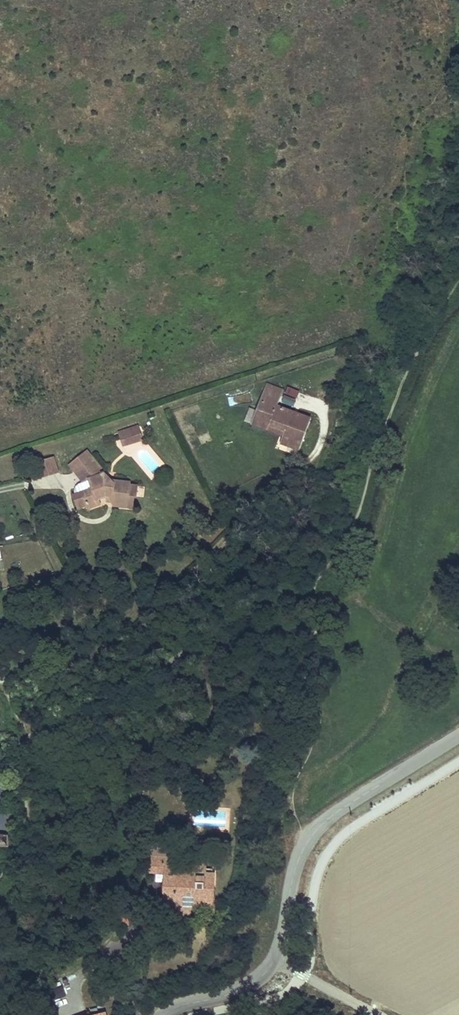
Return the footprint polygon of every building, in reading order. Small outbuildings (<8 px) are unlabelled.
[(283,391),(266,384),(264,389),(281,395),(283,391)] [(286,386),(281,401),(294,406),(300,391),(286,386)] [(280,443),(299,450),(311,419),(298,414),(296,418),(291,416),(292,412),(277,406),(281,395),(264,389),(260,401),(265,403),(259,421),(284,431),(282,436),(280,443)] [(265,403),(260,401),(250,424),(282,436),(284,431),(259,421),(265,403)] [(231,405),(231,415),(250,414),(250,405),(231,405)] [(137,427),(121,432),(122,436),(125,443),(140,438),(139,434),(133,437),(132,433),(138,431),(137,427)] [(71,465),(75,470),(92,456),(88,451),(71,465)] [(53,456),(36,462),(41,478),(59,472),(53,456)] [(74,470),(83,481),(89,479),(92,488),(85,491),(87,497),(85,498),(87,505),(88,507),(100,503),(99,499),(106,497),(110,497),(113,503),(125,505),(125,507),(134,508),(135,497),(137,497),(138,486),(131,485),(131,483),(113,481),(106,484),(103,473),(105,472),(92,456),(75,470),(74,470)] [(92,488),(89,479),(83,481),(81,482),(78,483),(77,484),(76,485),(75,486),(75,488),(74,489),(74,491),(74,492),(75,494),(79,508),(87,505),(85,498),(87,497),(85,491),(92,488)] [(20,618),(7,618),(8,634),(21,633),(20,618)] [(0,783),(0,824),(9,823),(3,782),(0,783)] [(226,811),(195,810),(195,824),(225,826),(226,811)] [(9,846),(9,835),(0,835),(0,846),(9,846)] [(152,847),(151,854),(176,856),(176,845),(158,844),(158,847),(152,847)] [(189,917),(189,908),(212,908),(213,877),(205,876),(206,868),(190,868),(190,876),(175,876),(176,856),(151,854),(150,872),(167,873),(165,906),(171,907),(171,916),(189,917)] [(128,1010),(139,1005),(136,999),(126,1004),(128,1010)]
